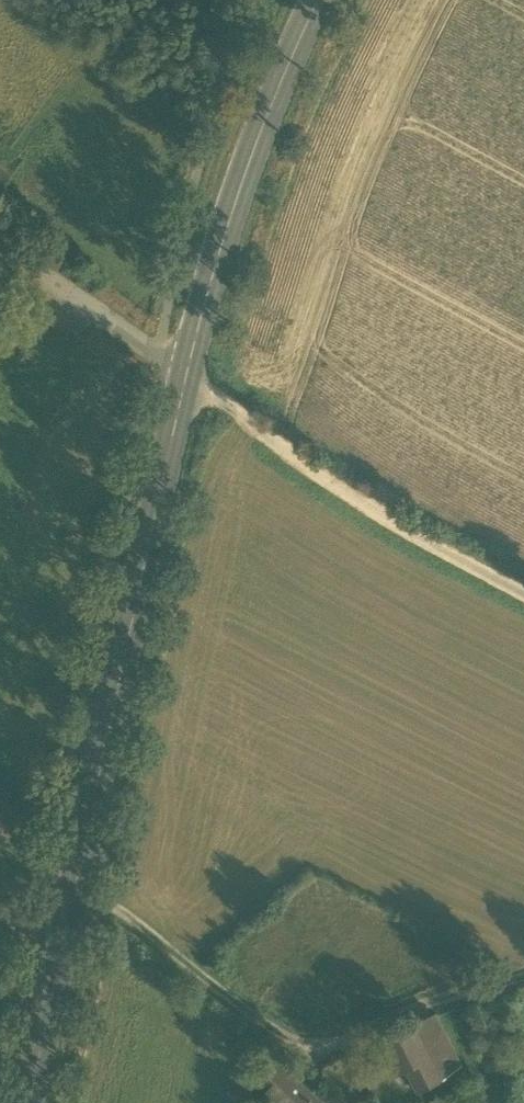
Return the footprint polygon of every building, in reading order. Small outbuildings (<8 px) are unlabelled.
[(438,1017),(418,1027),(431,1054),(450,1045),(452,1044),(438,1017)] [(384,1041),(398,1071),(404,1068),(431,1054),(418,1027),(417,1026),(384,1041)] [(450,1045),(431,1054),(443,1078),(459,1064),(450,1045)] [(416,1092),(443,1078),(431,1054),(404,1068),(416,1092)] [(263,1102),(318,1102),(278,1066),(262,1084),(269,1091),(260,1100),(263,1102)]
